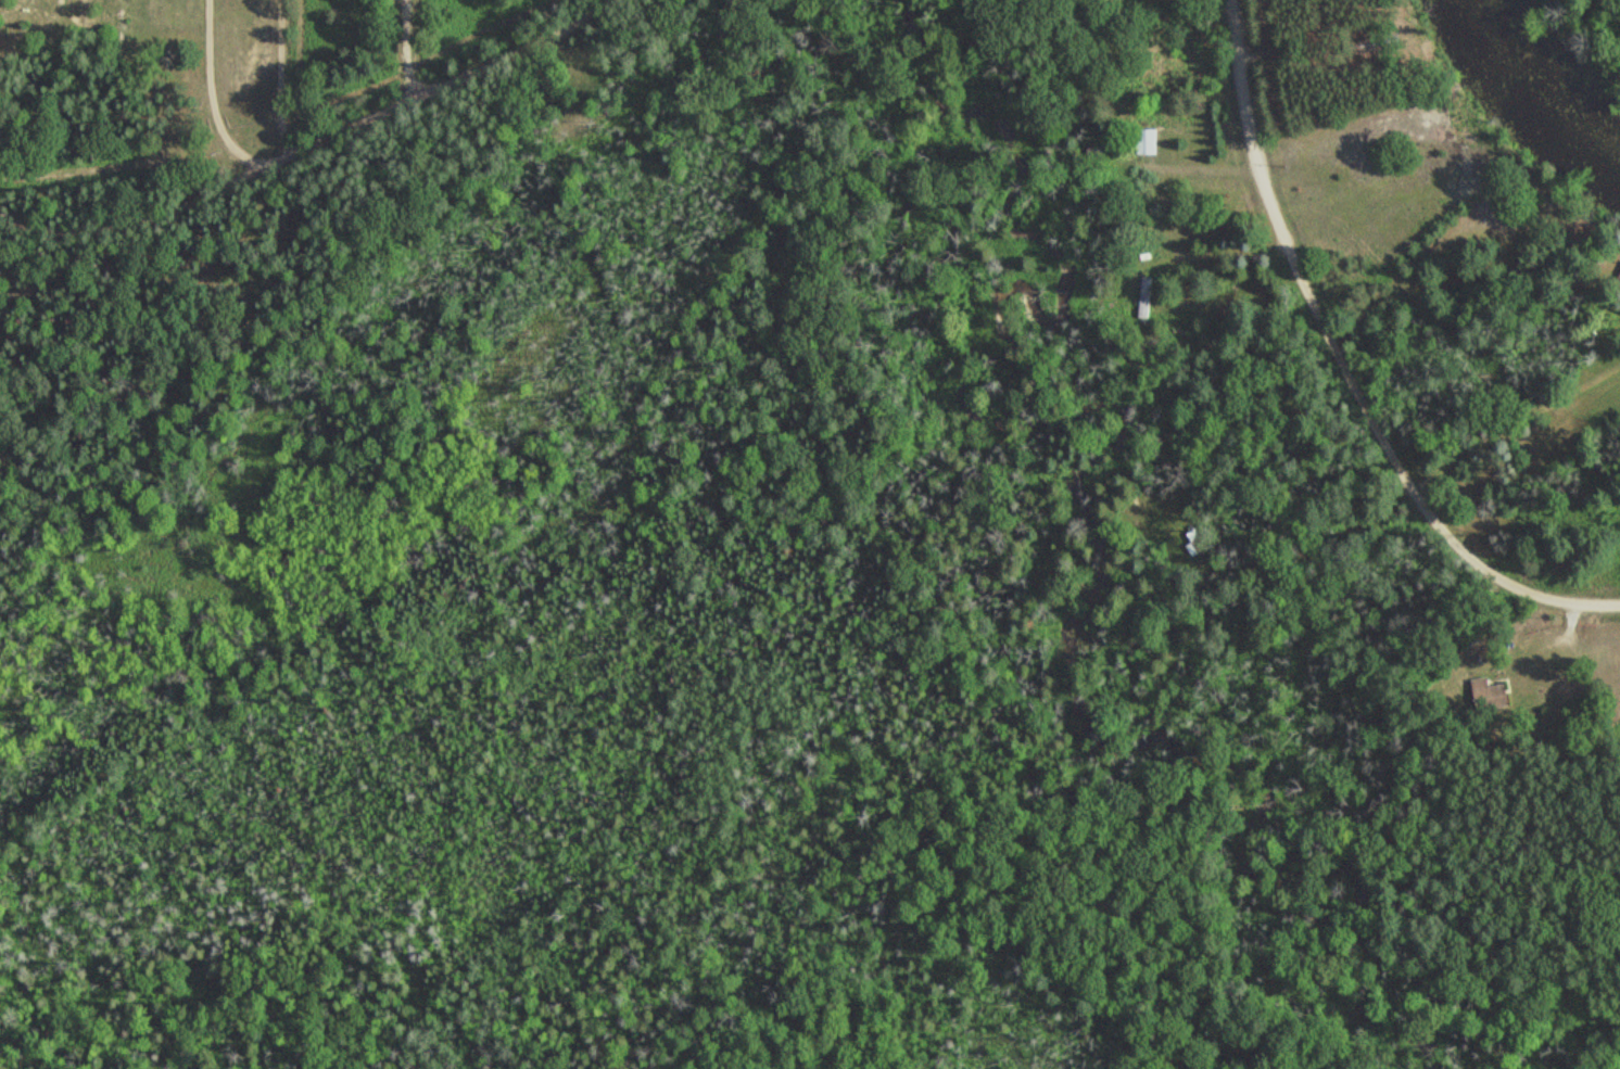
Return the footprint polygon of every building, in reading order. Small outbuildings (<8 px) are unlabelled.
[(1142,129),(1142,154),(1160,154),(1160,129),(1142,129)] [(1149,320),(1154,278),(1143,276),(1137,318),(1149,320)] [(1475,700),(1491,700),(1491,679),(1475,679),(1475,700)]
